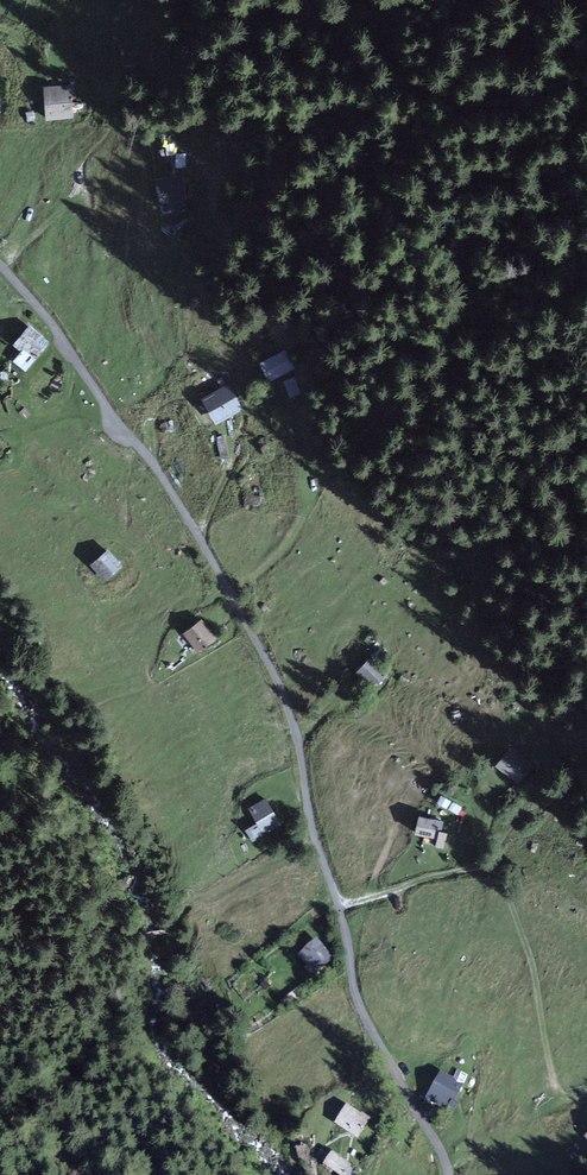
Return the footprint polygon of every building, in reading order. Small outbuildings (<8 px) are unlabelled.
[(43,88),(44,121),(78,119),(76,86),(43,88)] [(154,172),(155,200),(166,199),(167,211),(185,211),(184,171),(154,172)] [(48,345),(26,327),(10,346),(18,353),(11,360),(25,372),(48,345)] [(289,350),(257,363),(265,382),(297,369),(289,350)] [(290,394),(300,390),(293,373),(284,377),(290,394)] [(226,388),(203,399),(214,422),(237,411),(226,388)] [(105,550),(86,566),(101,584),(120,568),(105,550)] [(197,621),(180,634),(196,654),(213,640),(197,621)] [(385,674),(366,657),(353,671),(371,689),(385,674)] [(507,747),(493,767),(518,785),(532,765),(507,747)] [(280,827),(263,799),(246,809),(254,824),(244,830),(252,844),(280,827)] [(441,823),(416,817),(411,837),(433,841),(433,848),(445,852),(448,834),(439,833),(441,823)] [(332,959),(315,939),(296,955),(313,975),(332,959)] [(436,1072),(423,1101),(452,1114),(468,1076),(459,1072),(455,1080),(436,1072)] [(344,1106),(332,1126),(358,1143),(372,1120),(362,1114),(360,1116),(344,1106)] [(322,1168),(334,1174),(340,1174),(347,1163),(330,1154),(322,1168)]
